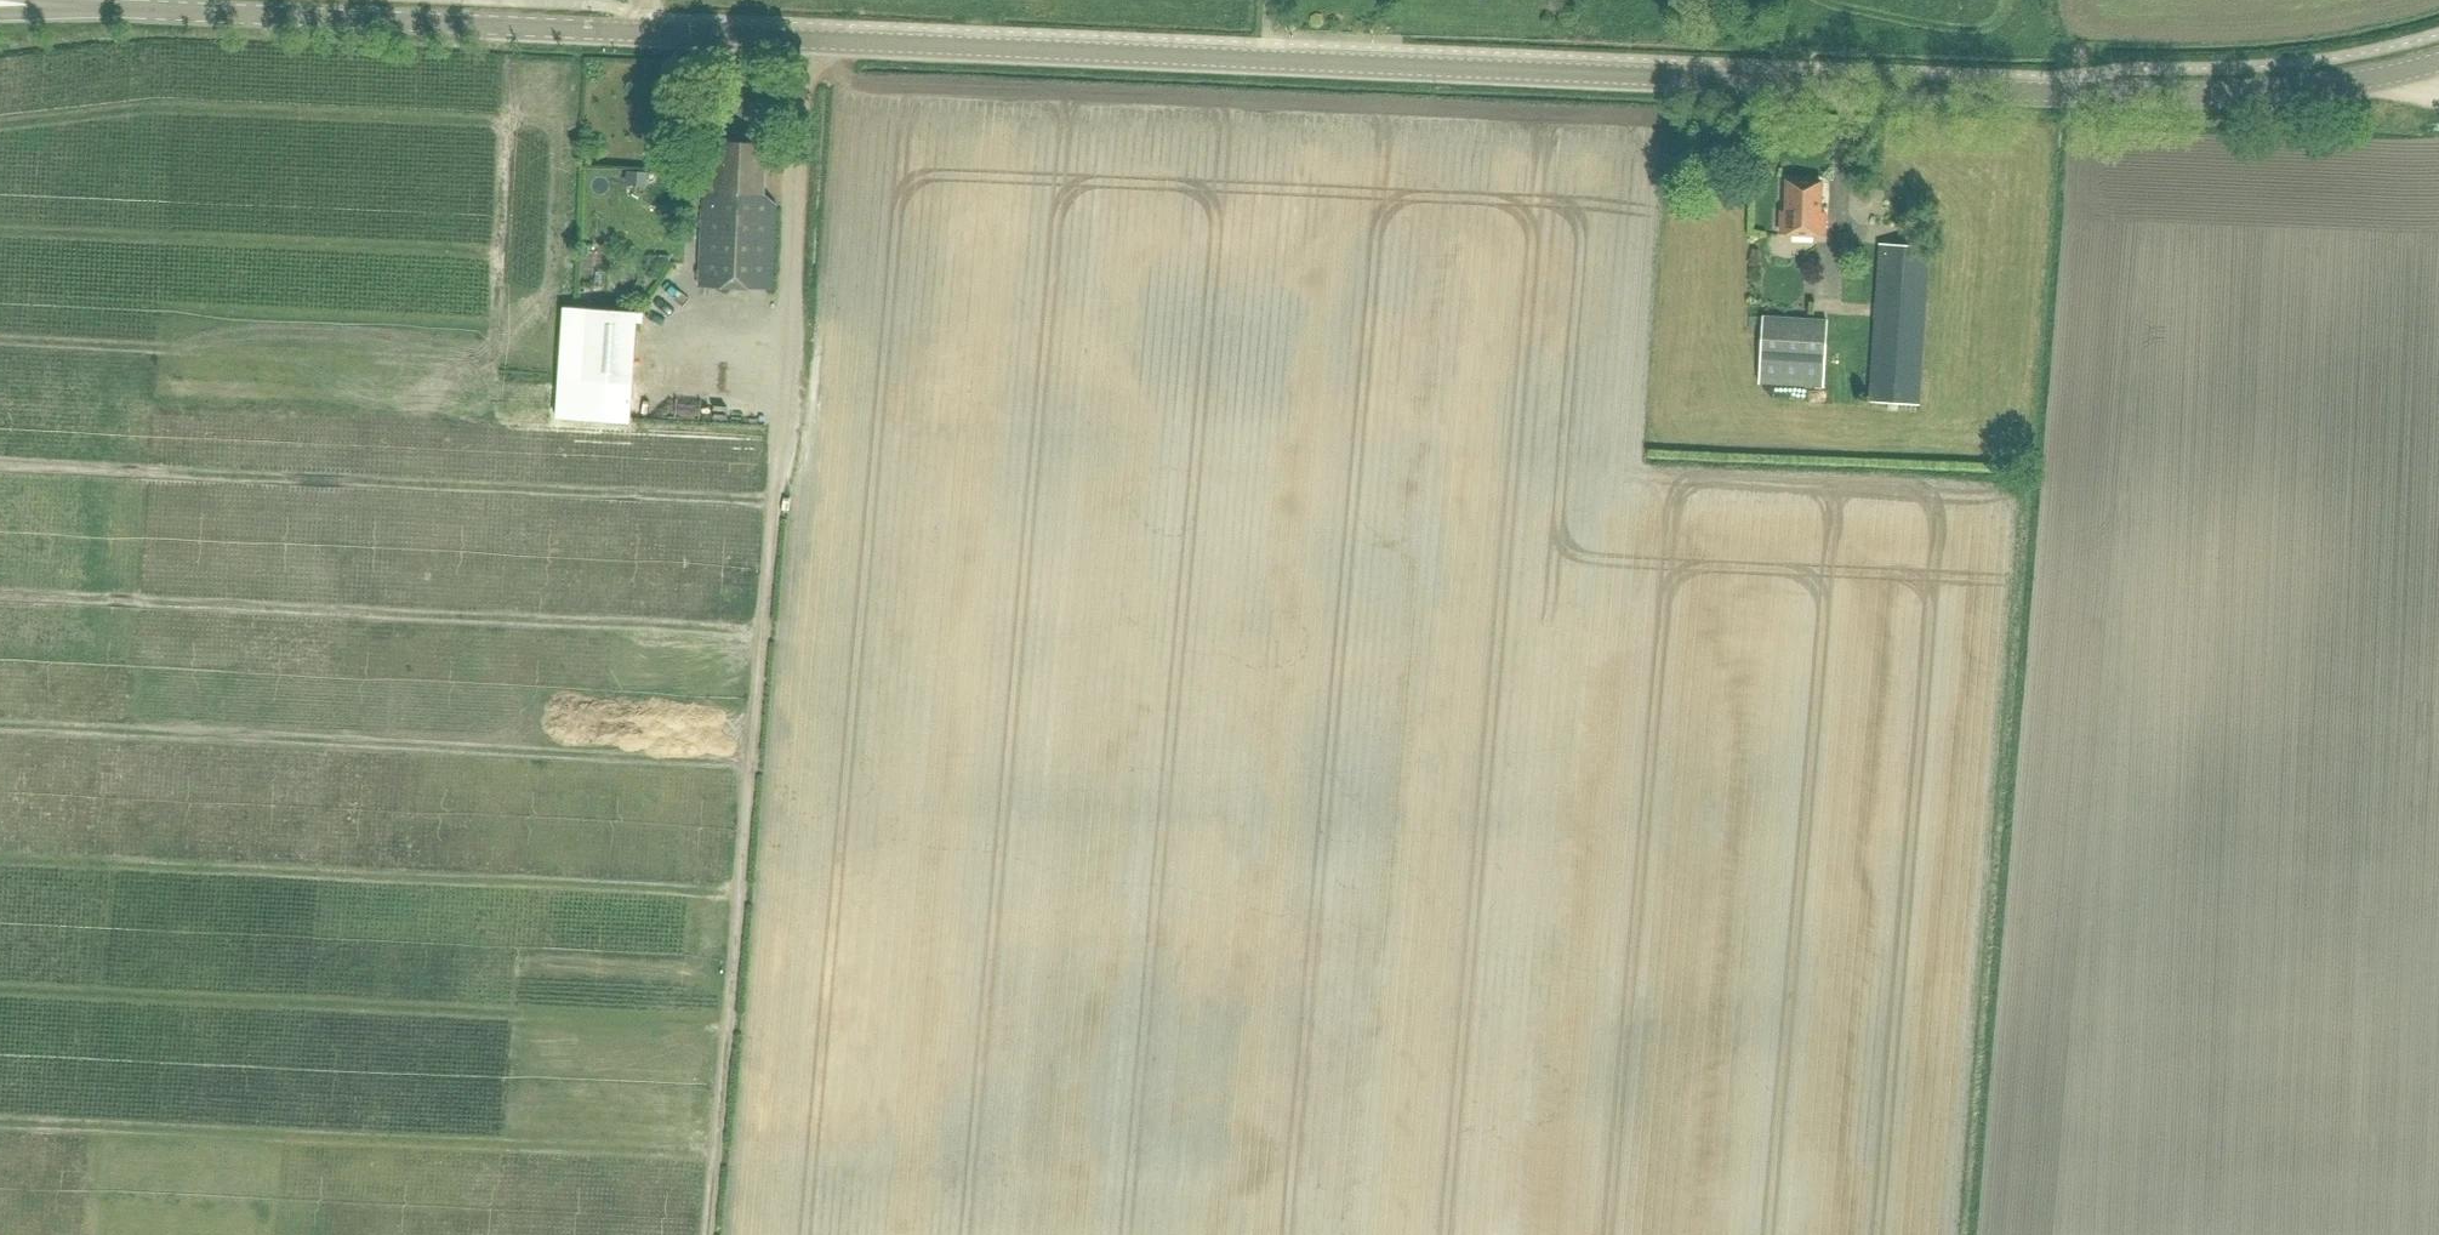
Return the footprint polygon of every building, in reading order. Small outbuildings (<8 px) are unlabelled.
[(769,144),(717,142),(717,162),(710,161),(709,182),(703,182),(698,286),(771,290),(775,206),(767,197),(769,144)] [(1822,182),(1788,181),(1787,211),(1783,210),(1782,233),(1824,234),(1825,212),(1821,212),(1822,182)] [(1929,246),(1881,243),(1870,400),(1918,404),(1929,246)] [(616,380),(622,312),(587,310),(582,377),(616,380)] [(1826,321),(1762,318),(1759,384),(1823,387),(1826,321)]
